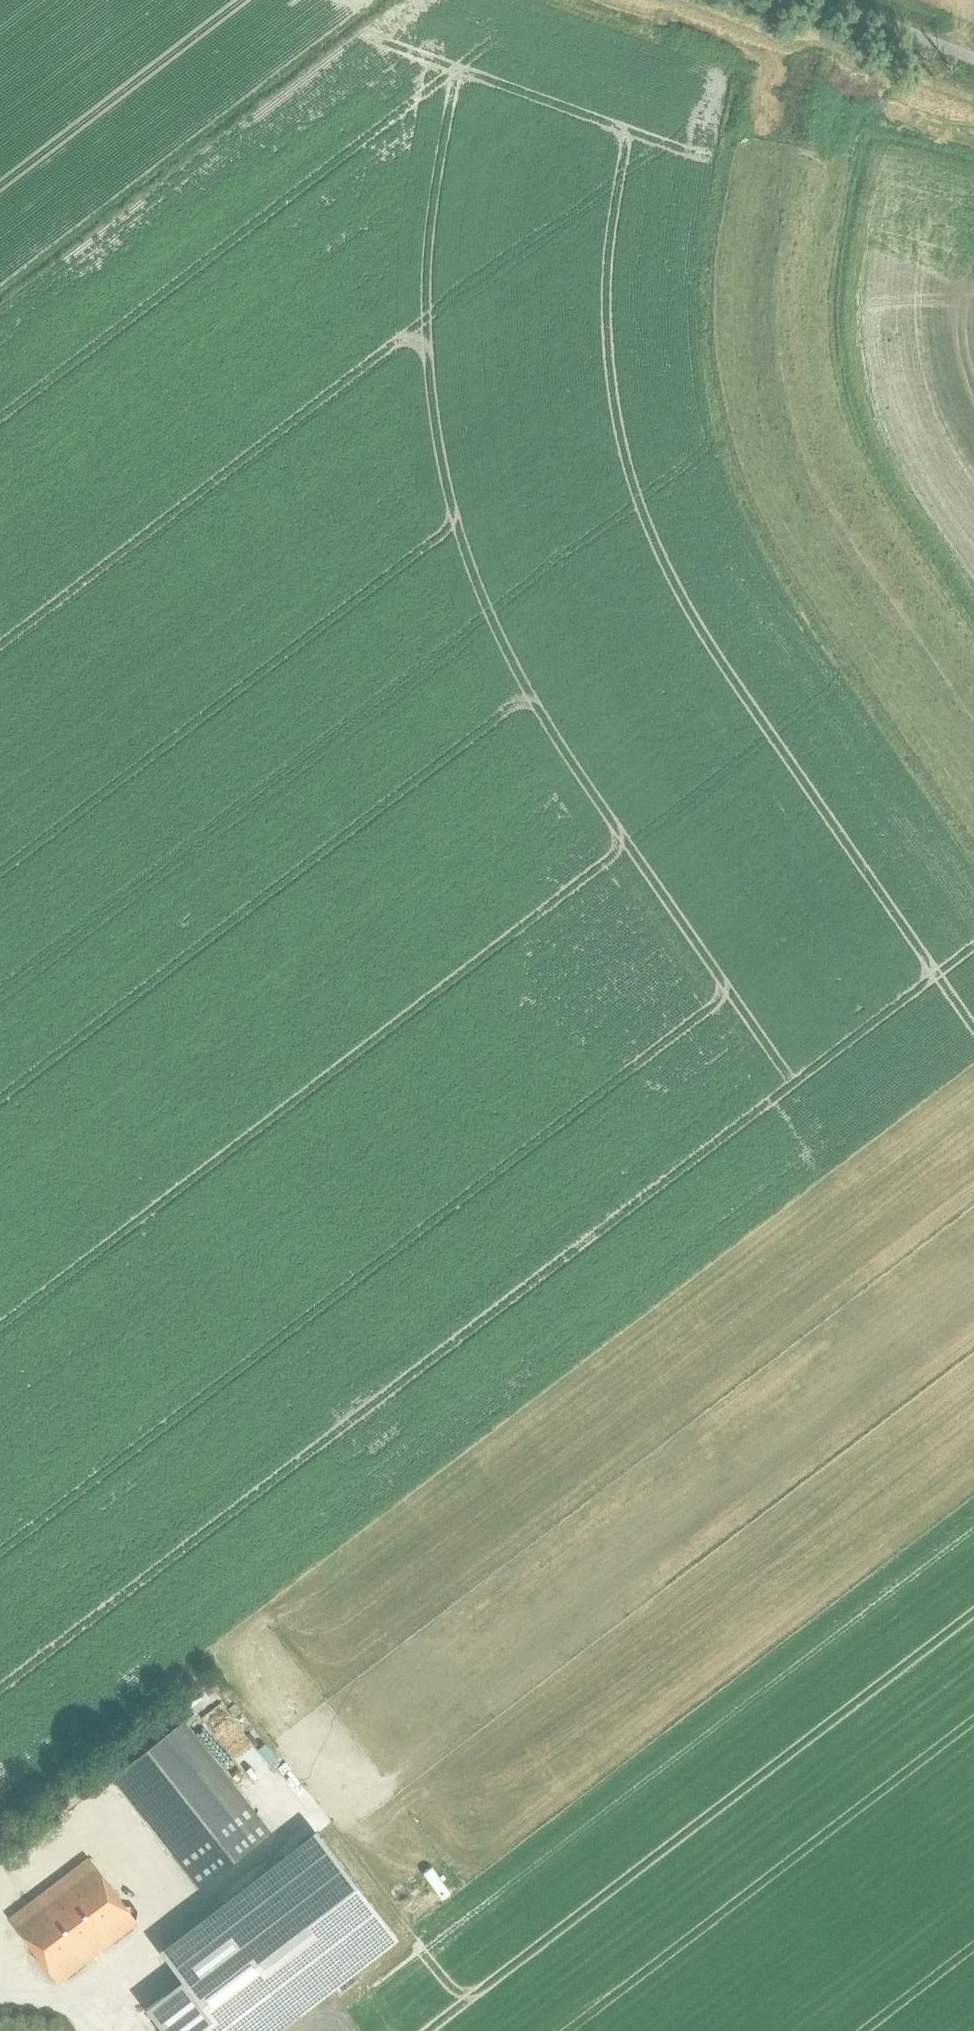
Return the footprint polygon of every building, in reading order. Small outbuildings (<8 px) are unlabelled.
[(173,1855),(198,1887),(270,1832),(245,1799),(244,1800),(185,1723),(115,1777),(174,1854),(173,1855)] [(160,1952),(183,1981),(146,2009),(162,2030),(274,2030),(394,1938),(314,1834),(160,1952)] [(9,1919),(58,1982),(137,1922),(89,1858),(9,1919)]
